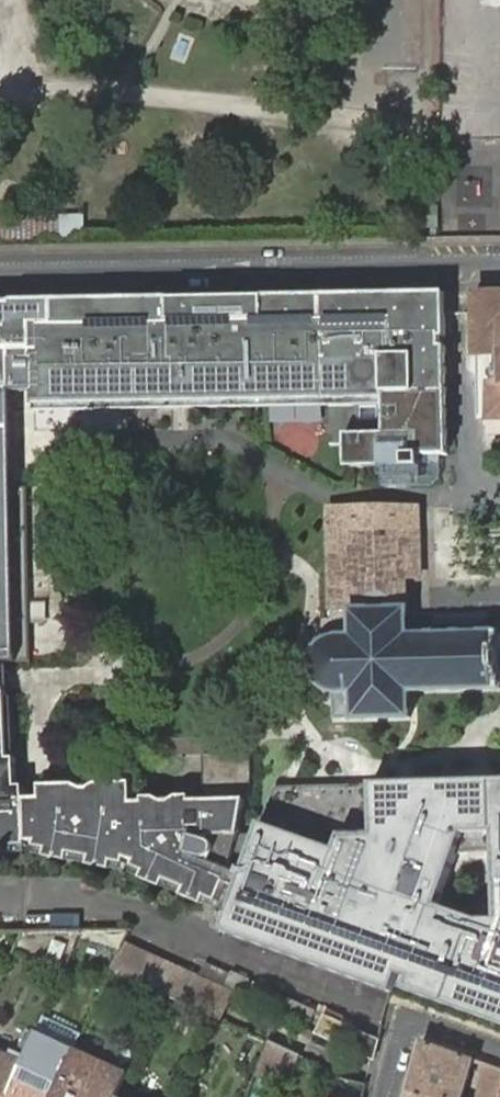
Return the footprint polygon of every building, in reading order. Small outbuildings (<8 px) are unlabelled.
[(84,244),(84,226),(84,224),(0,225),(0,246),(84,244)] [(475,291),(475,313),(474,328),(474,353),(499,354),(498,382),(487,381),(487,418),(499,418),(499,291),(475,291)] [(440,292),(0,300),(0,661),(16,661),(11,390),(33,390),(34,404),(380,399),(381,434),(342,434),(342,449),(346,449),(347,463),(361,463),(361,469),(417,469),(416,455),(443,455),(441,313),(440,292)] [(349,610),(406,608),(405,574),(404,507),(399,507),(349,508),(328,509),(330,579),(331,619),(323,619),(323,640),(324,640),(325,640),(326,639),(327,638),(328,638),(329,638),(330,638),(331,637),(332,637),(333,638),(334,637),(335,637),(336,637),(350,636),(349,610)] [(404,507),(405,574),(420,573),(418,507),(404,507)] [(410,718),(410,692),(499,690),(499,631),(407,634),(406,608),(349,610),(350,636),(336,637),(335,637),(334,637),(333,638),(332,637),(331,637),(330,638),(329,638),(328,638),(327,638),(326,639),(325,640),(324,640),(323,640),(323,641),(321,643),(319,646),(317,649),(315,651),(314,655),(312,658),(312,661),(311,664),(310,668),(312,671),(313,674),(315,677),(317,679),(320,682),(322,685),(325,687),(328,690),(330,692),(331,692),(332,692),(333,692),(334,692),(335,692),(335,693),(351,691),(351,719),(410,718)] [(331,719),(351,719),(351,691),(335,693),(335,692),(334,692),(333,692),(332,692),(331,692),(330,692),(331,719)] [(4,853),(8,850),(7,845),(18,843),(18,839),(32,840),(30,846),(41,849),(40,854),(42,858),(57,863),(61,861),(63,856),(84,862),(82,867),(84,871),(100,876),(104,874),(105,868),(116,872),(117,866),(129,870),(126,878),(138,882),(136,887),(138,891),(153,896),(158,894),(160,889),(178,901),(180,905),(196,911),(200,908),(202,903),(213,906),(223,876),(231,879),(238,870),(244,848),(247,838),(235,839),(241,805),(247,804),(249,778),(249,755),(201,755),(202,802),(187,802),(187,798),(141,799),(140,803),(129,803),(129,784),(37,786),(37,798),(20,799),(21,787),(13,787),(13,759),(6,759),(5,692),(0,692),(0,853),(4,853)] [(221,930),(391,992),(393,983),(499,1022),(499,780),(366,783),(367,833),(337,833),(333,845),(259,820),(221,930)] [(270,786),(259,820),(333,845),(337,833),(367,833),(366,783),(270,786)] [(195,976),(124,945),(115,962),(112,970),(111,971),(138,984),(163,995),(183,1004),(195,976)] [(225,986),(243,994),(249,981),(231,973),(225,986)] [(232,993),(195,976),(183,1004),(219,1020),(220,1018),(232,993)] [(248,996),(309,1024),(315,1012),(254,983),(248,996)] [(373,1059),(378,1041),(341,1023),(344,1016),(328,1009),(317,1033),(373,1059)] [(83,1032),(44,1015),(37,1032),(76,1050),(83,1032)] [(7,1096),(55,1096),(60,1086),(62,1081),(64,1077),(68,1068),(76,1050),(37,1032),(32,1042),(23,1062),(7,1096)] [(23,1062),(32,1042),(23,1038),(15,1058),(0,1051),(0,1096),(7,1096),(23,1062)] [(286,1088),(300,1056),(270,1041),(255,1074),(286,1088)] [(408,1093),(425,1096),(463,1096),(474,1060),(422,1041),(408,1093)] [(55,1096),(86,1096),(102,1062),(76,1050),(68,1068),(64,1077),(62,1081),(60,1086),(55,1096)] [(86,1096),(117,1096),(127,1073),(102,1062),(86,1096)] [(487,1065),(478,1096),(499,1096),(499,1070),(487,1065)]
